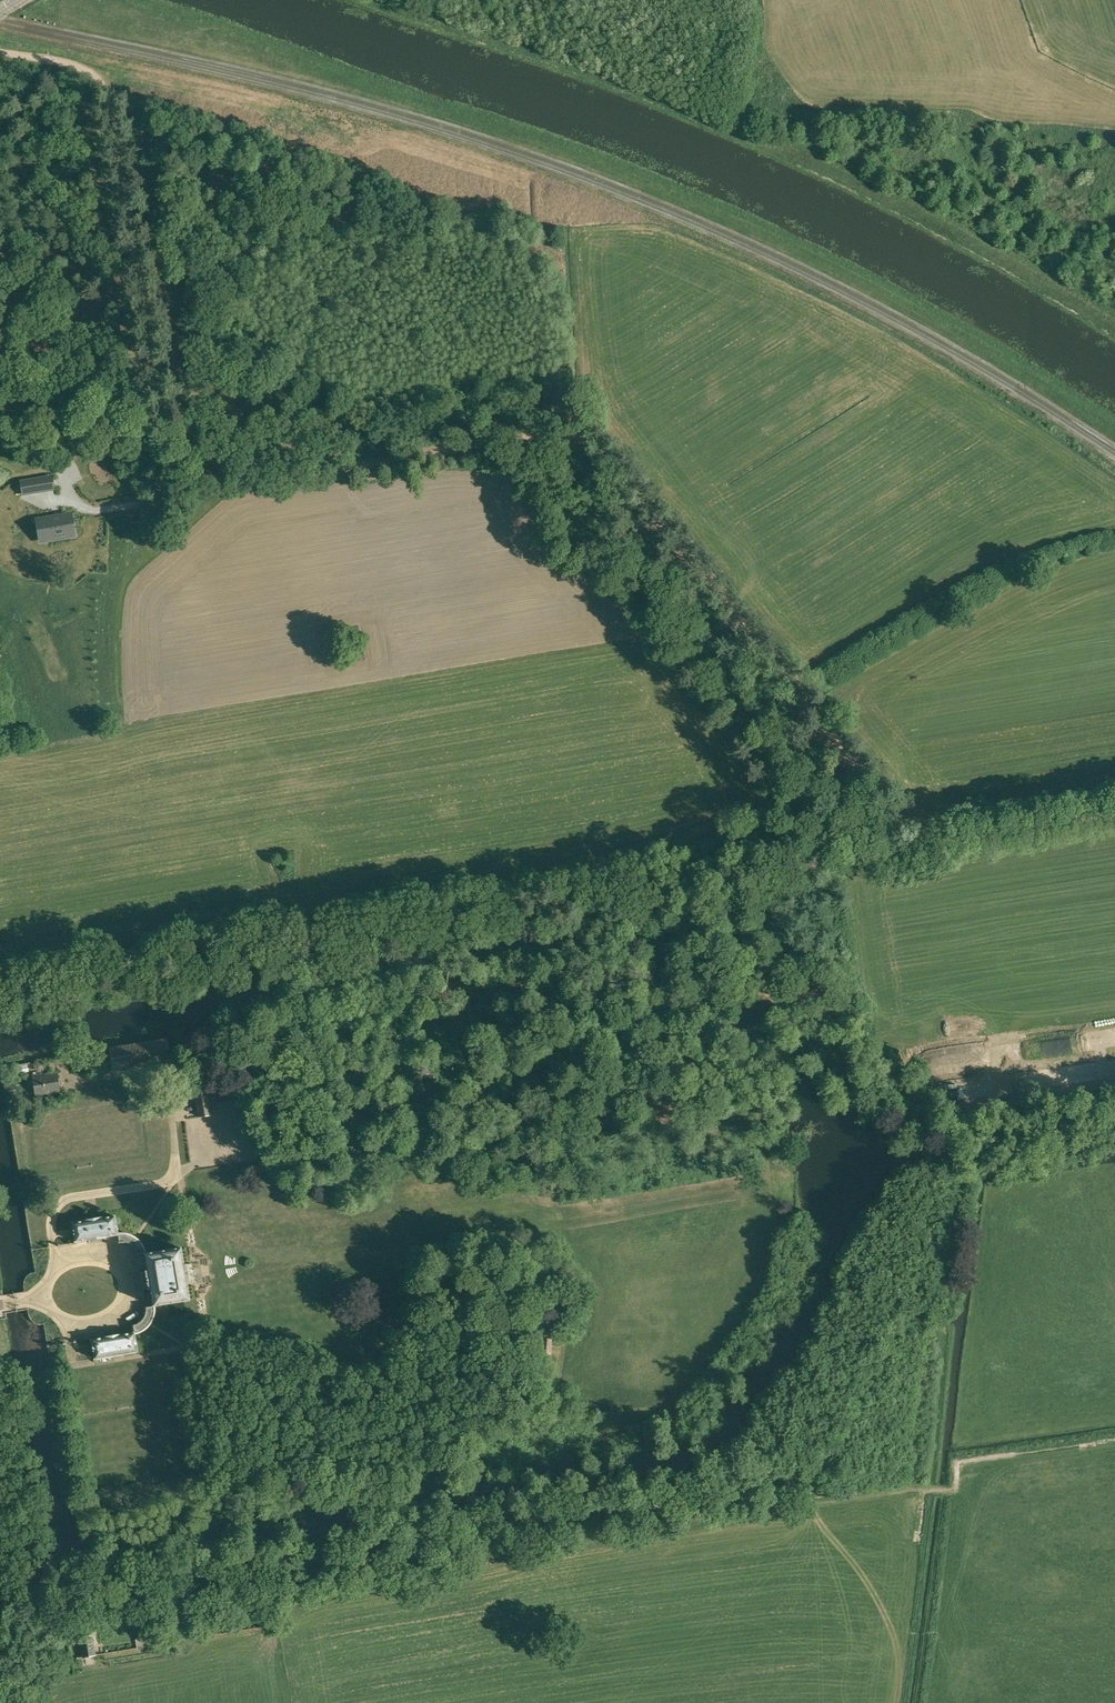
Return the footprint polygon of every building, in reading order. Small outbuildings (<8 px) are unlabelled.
[(21,482),(23,495),(40,492),(38,479),(21,482)] [(40,540),(74,534),(71,516),(37,521),(40,540)] [(110,1049),(113,1069),(169,1059),(166,1040),(110,1049)] [(31,1073),(35,1097),(45,1096),(45,1094),(60,1092),(57,1073),(44,1075),(43,1071),(31,1073)] [(192,1083),(198,1118),(212,1115),(206,1080),(192,1083)] [(72,1223),(75,1242),(118,1235),(115,1216),(72,1223)] [(125,1235),(118,1235),(119,1245),(127,1245),(131,1247),(134,1250),(136,1255),(136,1257),(145,1256),(144,1254),(144,1249),(141,1244),(138,1241),(134,1238),(129,1235),(125,1235)] [(145,1256),(153,1306),(189,1300),(181,1248),(144,1254),(145,1256)] [(153,1312),(153,1306),(146,1307),(145,1313),(144,1318),(142,1323),(139,1326),(133,1327),(134,1333),(134,1335),(139,1334),(144,1332),(149,1328),(152,1324),(153,1319),(153,1312)] [(92,1340),(95,1359),(137,1352),(134,1335),(134,1333),(92,1340)] [(541,1353),(551,1354),(552,1338),(542,1337),(541,1353)] [(115,1373),(114,1362),(106,1362),(106,1373),(115,1373)] [(199,1628),(200,1637),(216,1635),(214,1621),(198,1623),(199,1628)] [(79,1638),(83,1657),(96,1655),(93,1636),(79,1638)]
